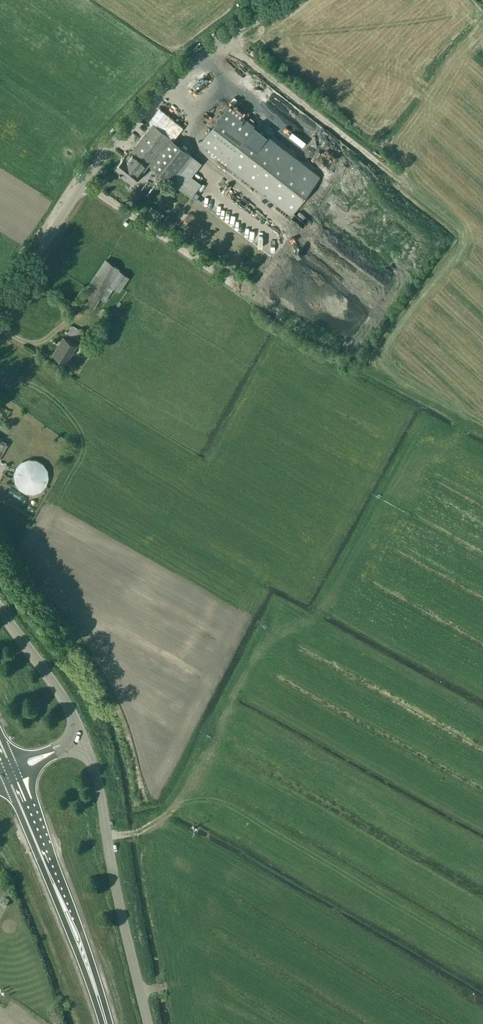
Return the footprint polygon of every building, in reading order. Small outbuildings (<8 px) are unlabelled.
[(207,88),(214,92),(216,87),(210,83),(207,88)] [(205,92),(201,97),(211,104),(215,100),(205,92)] [(320,176),(289,152),(228,104),(198,143),(291,214),(320,176)] [(152,124),(173,140),(183,127),(160,108),(150,121),(150,124),(152,125),(152,124)] [(170,180),(190,153),(152,124),(126,157),(124,156),(114,169),(133,184),(149,163),(170,180)] [(325,146),(321,149),(328,157),(332,154),(325,146)] [(325,169),(328,166),(322,158),(318,161),(325,169)] [(167,215),(163,221),(172,227),(176,221),(167,215)] [(442,237),(435,230),(431,235),(425,230),(422,234),(435,245),(442,237)] [(108,284),(119,268),(105,259),(79,300),(92,309),(100,298),(105,301),(113,288),(108,284)] [(270,280),(274,275),(265,267),(261,273),(270,280)] [(120,291),(129,277),(119,270),(110,284),(120,291)] [(37,296),(44,301),(48,294),(42,289),(37,296)] [(114,309),(112,313),(122,318),(124,314),(114,309)] [(78,340),(83,332),(72,325),(67,333),(78,340)] [(65,361),(76,345),(64,337),(53,354),(65,361)] [(13,476),(13,478),(13,479),(13,481),(13,482),(14,483),(14,484),(14,485),(15,486),(16,488),(17,489),(18,490),(19,491),(20,492),(21,493),(23,494),(25,494),(26,495),(29,495),(30,496),(31,496),(33,495),(34,495),(36,495),(37,494),(39,494),(40,493),(42,492),(43,491),(45,489),(46,488),(47,486),(47,485),(47,484),(48,483),(48,481),(49,479),(49,478),(49,476),(49,475),(48,474),(48,473),(47,471),(47,470),(46,468),(45,466),(44,465),(42,464),(41,463),(40,462),(38,461),(36,460),(34,460),(33,460),(31,460),(29,460),(28,460),(26,460),(24,461),(22,462),(21,463),(20,463),(18,465),(17,466),(16,467),(15,469),(14,471),(13,473),(13,474),(13,475),(13,476)]
